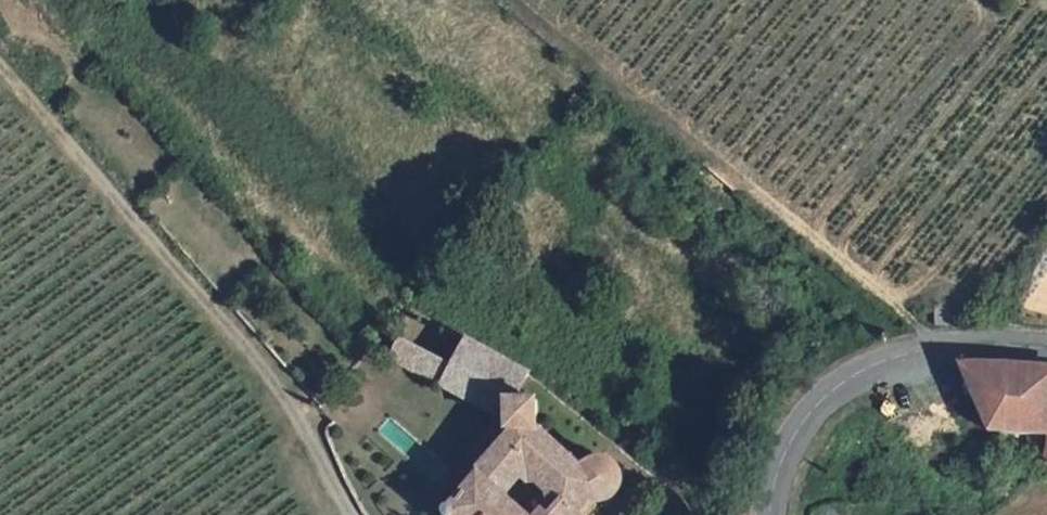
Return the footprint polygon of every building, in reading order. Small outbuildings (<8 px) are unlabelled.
[(591,469),(597,454),(596,448),(593,442),(587,440),(582,439),(575,446),(568,438),(561,445),(521,410),(523,382),(497,375),(510,350),(450,317),(421,365),(485,400),(470,417),(481,427),(455,454),(485,481),(501,464),(532,492),(515,509),(522,514),(541,514),(591,469)] [(986,432),(1046,464),(1046,367),(954,361),(986,432)] [(515,509),(485,481),(455,454),(421,491),(448,514),(522,514),(515,509)]
